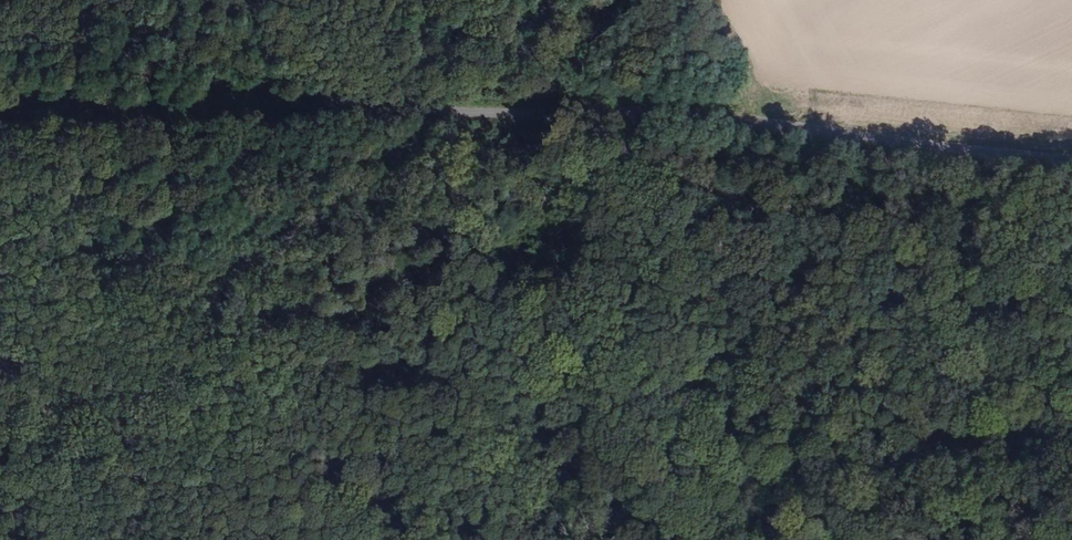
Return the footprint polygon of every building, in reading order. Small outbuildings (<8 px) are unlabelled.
[(784,493),(773,493),(774,507),(785,506),(784,493)]
